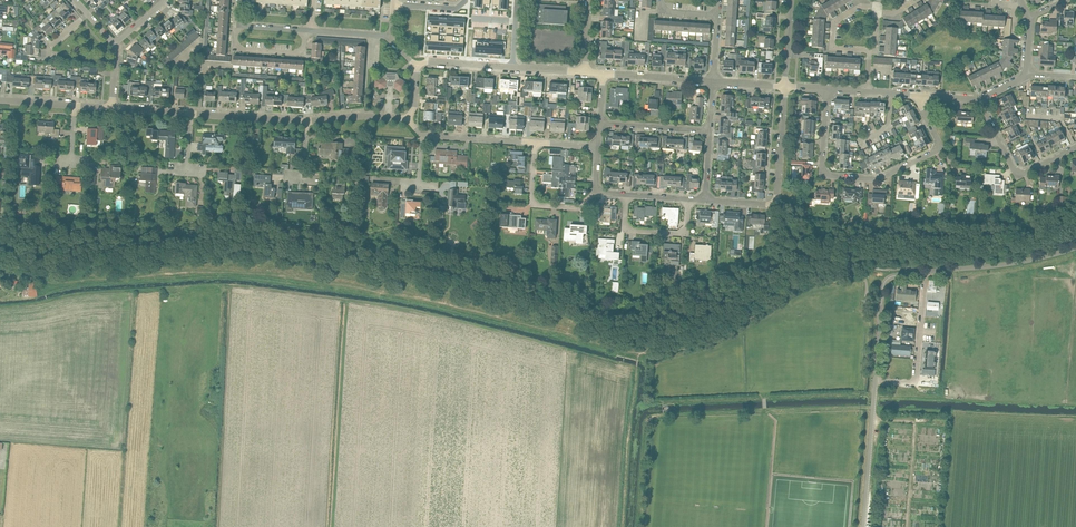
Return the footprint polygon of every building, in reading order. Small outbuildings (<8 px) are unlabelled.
[(45,2),(44,3),(44,8),(48,5),(54,0),(43,0),(45,2)] [(372,7),(380,8),(381,0),(373,0),(372,7)] [(475,0),(474,8),(484,8),(484,5),(490,5),(490,1),(475,0)] [(628,0),(613,0),(612,1),(604,0),(603,8),(613,8),(614,9),(615,1),(619,2),(627,2),(628,0)] [(826,3),(835,17),(837,16),(834,11),(837,9),(831,0),(826,3)] [(844,11),(838,0),(831,0),(837,9),(839,8),(842,13),(844,11)] [(846,4),(844,0),(838,0),(844,11),(847,10),(844,5),(846,4)] [(940,0),(934,0),(930,0),(927,4),(932,13),(939,1),(943,4),(945,1),(940,0)] [(492,1),(492,5),(494,5),(498,6),(498,9),(507,10),(508,2),(492,1)] [(919,2),(928,17),(933,14),(932,13),(927,4),(924,6),(921,1),(919,2)] [(765,10),(764,14),(766,14),(770,14),(772,14),(773,11),(776,11),(776,2),(771,2),(767,2),(766,10),(765,10)] [(923,19),(928,17),(919,2),(917,4),(920,9),(917,10),(923,19)] [(63,3),(55,10),(64,20),(69,16),(69,14),(72,12),(63,3)] [(833,18),(835,17),(826,3),(821,6),(822,6),(827,15),(830,14),(833,18)] [(181,14),(182,15),(193,15),(193,10),(190,10),(190,5),(181,4),(181,11),(183,11),(183,14),(181,14)] [(543,24),(566,25),(567,25),(568,11),(565,11),(566,6),(534,4),(534,8),(535,8),(535,13),(534,13),(533,23),(543,24)] [(229,14),(229,7),(220,6),(217,5),(217,12),(220,12),(220,13),(229,14)] [(827,15),(822,6),(814,19),(824,20),(824,19),(827,15)] [(909,8),(918,22),(923,19),(917,10),(915,12),(912,7),(909,8)] [(117,15),(125,24),(130,19),(128,17),(130,15),(132,17),(130,14),(126,9),(125,9),(124,8),(120,11),(123,13),(119,17),(117,14),(117,15)] [(612,13),(613,8),(603,8),(603,16),(608,16),(608,19),(623,20),(623,17),(615,16),(615,13),(612,13)] [(913,25),(918,22),(909,8),(907,10),(910,14),(908,16),(913,25)] [(46,17),(46,18),(55,28),(61,23),(61,21),(63,20),(64,21),(64,20),(55,10),(50,14),(52,16),(48,20),(46,17)] [(1073,24),(1074,14),(1074,12),(1073,12),(1072,11),(1070,11),(1069,11),(1069,12),(1064,12),(1064,17),(1060,17),(1059,25),(1067,25),(1067,24),(1073,24)] [(770,14),(766,14),(757,13),(756,18),(766,19),(766,27),(763,27),(763,31),(771,32),(771,28),(774,28),(775,18),(770,18),(770,14)] [(172,19),(180,28),(179,27),(183,24),(185,26),(189,23),(182,15),(181,14),(182,16),(180,17),(178,16),(173,20),(172,19)] [(124,24),(125,24),(117,15),(113,18),(115,20),(111,24),(117,30),(122,26),(121,24),(123,22),(124,24)] [(428,17),(428,26),(431,27),(431,32),(435,33),(436,17),(429,16),(428,17)] [(913,25),(908,16),(903,19),(903,20),(900,22),(902,28),(907,25),(908,28),(913,25)] [(436,17),(435,33),(439,33),(439,27),(440,27),(443,27),(443,17),(436,17)] [(41,28),(41,29),(46,34),(46,35),(52,30),(52,29),(54,27),(55,28),(46,18),(42,21),(45,25),(41,28)] [(451,18),(449,34),(453,34),(453,32),(454,32),(454,28),(457,28),(458,18),(451,18)] [(458,18),(457,28),(460,29),(460,32),(460,34),(464,35),(464,34),(465,19),(458,18)] [(180,28),(172,19),(173,20),(171,22),(169,20),(164,25),(163,24),(171,33),(171,32),(170,32),(174,28),(176,31),(180,28)] [(602,22),(602,29),(614,30),(614,28),(615,25),(614,25),(614,23),(622,24),(623,20),(608,19),(607,22),(602,22)] [(896,33),(897,28),(896,28),(893,28),(890,28),(887,27),(887,21),(883,20),(882,30),(886,30),(886,33),(896,33)] [(1052,34),(1052,32),(1056,32),(1057,20),(1050,20),(1050,22),(1042,22),(1041,33),(1052,34)] [(167,36),(171,33),(163,24),(164,25),(162,27),(160,25),(155,30),(154,29),(161,37),(162,37),(161,37),(165,33),(167,36)] [(36,32),(30,37),(39,42),(43,38),(44,36),(46,35),(46,34),(41,29),(41,28),(38,25),(33,29),(36,32)] [(158,41),(161,37),(154,29),(155,30),(153,32),(151,30),(146,35),(155,46),(156,45),(152,41),(156,38),(158,41)] [(614,30),(602,29),(601,37),(610,38),(611,30),(614,30)] [(227,42),(227,35),(218,34),(218,33),(216,33),(216,36),(218,36),(218,41),(227,42)] [(151,49),(155,46),(146,35),(149,38),(147,40),(145,38),(140,43),(143,47),(146,50),(149,47),(151,49)] [(427,40),(426,50),(434,50),(435,35),(431,35),(431,37),(431,40),(430,40),(427,40)] [(39,42),(28,36),(27,45),(25,45),(24,52),(21,51),(20,60),(23,60),(27,61),(28,55),(38,56),(38,55),(37,54),(37,49),(39,48),(39,42)] [(442,41),(441,51),(448,51),(449,36),(445,36),(445,41),(442,41)] [(767,36),(758,36),(758,43),(765,44),(765,48),(768,48),(768,49),(770,49),(770,48),(773,49),(773,40),(765,39),(766,36),(767,37),(767,36)] [(456,42),(455,52),(463,52),(464,37),(460,37),(460,39),(459,42),(456,42)] [(473,40),(472,47),(476,48),(475,53),(482,54),(483,40),(473,40)] [(496,41),(495,55),(501,55),(502,49),(505,50),(506,42),(496,41)] [(607,42),(606,42),(601,41),(600,58),(606,58),(606,59),(613,59),(614,50),(610,50),(610,46),(607,46),(607,42)] [(823,45),(823,42),(812,41),(812,47),(819,48),(819,50),(825,51),(825,45),(823,45)] [(621,50),(614,50),(613,59),(621,60),(622,54),(625,54),(625,49),(625,42),(622,42),(621,50)] [(637,55),(636,64),(644,65),(645,56),(649,56),(650,43),(645,43),(645,50),(641,50),(640,55),(637,55)] [(129,52),(138,57),(144,50),(137,44),(134,46),(134,45),(129,51),(129,52)] [(665,61),(666,44),(662,44),(661,52),(658,52),(658,55),(653,55),(652,65),(661,66),(661,61),(665,61)] [(678,65),(679,54),(672,53),(672,51),(666,51),(667,44),(666,44),(665,61),(667,61),(667,66),(671,67),(671,65),(678,65)] [(1043,44),(1043,49),(1042,55),(1041,55),(1040,64),(1045,64),(1047,64),(1047,65),(1054,66),(1055,57),(1051,57),(1052,45),(1043,44)] [(362,47),(359,47),(356,46),(356,54),(353,53),(365,54),(366,47),(365,47),(362,47)] [(0,48),(0,55),(8,55),(8,58),(15,59),(15,49),(13,49),(13,48),(0,48)] [(629,50),(625,49),(625,54),(629,54),(628,64),(636,64),(637,55),(633,55),(634,51),(629,51),(629,50)] [(736,64),(737,57),(737,49),(735,49),(734,54),(729,54),(728,61),(724,61),(723,71),(732,71),(733,63),(736,64)] [(321,51),(312,50),(311,62),(318,62),(318,61),(323,61),(323,56),(321,56),(321,51)] [(136,62),(138,57),(129,52),(128,53),(126,60),(127,60),(126,63),(127,63),(126,66),(137,66),(138,63),(136,62)] [(679,54),(678,65),(685,65),(685,68),(689,68),(690,52),(686,52),(685,54),(679,54)] [(822,73),(823,54),(815,54),(815,58),(818,58),(818,61),(810,61),(810,72),(822,73)] [(826,68),(832,68),(833,57),(830,57),(830,55),(824,54),(824,60),(827,61),(826,68)] [(708,56),(702,55),(699,55),(699,59),(694,58),(694,61),(692,61),(691,64),(695,64),(694,68),(703,69),(703,64),(707,64),(708,56)] [(1009,61),(1012,57),(1003,56),(1001,60),(1011,66),(1013,64),(1009,61)] [(740,72),(747,72),(747,62),(744,61),(744,57),(737,57),(736,64),(736,65),(740,65),(740,72)] [(858,59),(855,59),(854,70),(860,70),(860,63),(863,63),(863,57),(858,57),(858,59)] [(747,62),(747,72),(754,73),(754,69),(755,66),(758,67),(758,62),(759,58),(755,58),(754,59),(748,59),(747,62)] [(290,69),(298,70),(298,61),(290,60),(290,69)] [(1009,69),(1011,66),(1001,60),(998,63),(1003,72),(1006,67),(1009,69)] [(762,62),(758,62),(758,67),(762,67),(761,73),(771,74),(772,65),(762,64),(762,62)] [(1003,72),(998,63),(998,62),(993,65),(1000,78),(1002,77),(1000,73),(1003,72)] [(993,65),(988,67),(992,77),(995,75),(997,80),(1000,78),(993,65)] [(990,78),(992,77),(988,67),(983,70),(990,83),(992,82),(990,78)] [(7,70),(6,82),(10,82),(13,83),(13,87),(21,87),(21,76),(14,75),(10,75),(10,70),(7,70)] [(983,70),(978,72),(982,81),(985,80),(987,85),(990,83),(983,70)] [(405,89),(405,88),(406,83),(401,79),(400,80),(397,73),(394,73),(394,74),(388,73),(389,73),(386,72),(382,78),(381,78),(376,81),(375,87),(380,90),(386,88),(386,86),(395,87),(395,88),(400,92),(405,89)] [(980,83),(982,81),(978,72),(973,75),(979,88),(982,87),(980,83)] [(21,76),(21,87),(28,88),(29,84),(32,84),(33,75),(21,75),(21,76)] [(44,76),(33,75),(32,84),(35,84),(35,88),(43,89),(44,80),(44,76)] [(51,85),(54,86),(55,75),(51,75),(51,77),(44,76),(44,80),(43,89),(51,89),(51,85)] [(61,75),(55,75),(54,86),(58,86),(57,90),(65,90),(66,78),(61,77),(61,75)] [(173,86),(174,75),(174,81),(172,81),(172,83),(170,83),(170,85),(162,84),(161,97),(169,98),(169,94),(173,94),(173,86)] [(209,78),(209,76),(206,75),(204,75),(203,95),(206,96),(206,100),(215,101),(216,90),(206,90),(207,78),(209,78)] [(977,89),(979,88),(973,75),(968,77),(972,86),(975,85),(977,89)] [(73,87),(76,87),(77,77),(70,76),(70,82),(66,82),(66,78),(65,90),(73,91),(73,87)] [(460,87),(460,77),(451,76),(451,86),(460,87)] [(79,91),(87,92),(88,83),(80,83),(81,77),(77,77),(76,87),(80,87),(79,91)] [(460,77),(460,87),(466,88),(468,88),(469,83),(469,77),(460,77)] [(241,86),(241,91),(244,91),(245,88),(246,88),(246,85),(247,81),(252,81),(253,79),(242,78),(241,86)] [(427,78),(426,87),(436,88),(437,79),(427,78)] [(476,83),(476,88),(484,89),(485,78),(476,78),(476,83)] [(484,89),(493,89),(494,79),(485,78),(484,89)] [(509,91),(510,80),(501,80),(500,92),(508,92),(509,90),(509,91)] [(516,106),(520,106),(521,93),(518,92),(518,81),(510,80),(509,91),(514,91),(514,97),(517,97),(516,106)] [(150,92),(151,81),(146,81),(145,87),(140,87),(140,83),(139,95),(147,96),(147,92),(150,92)] [(156,82),(151,81),(150,92),(154,93),(153,97),(161,97),(162,84),(156,84),(156,82)] [(521,93),(520,106),(524,106),(524,97),(524,96),(527,96),(527,92),(533,92),(534,82),(525,81),(524,87),(524,88),(522,87),(522,93),(521,93)] [(131,95),(139,95),(140,83),(132,83),(132,82),(129,82),(128,91),(131,91),(131,95)] [(543,82),(534,82),(533,92),(542,93),(543,82)] [(88,83),(87,92),(95,92),(96,84),(88,83)] [(549,93),(558,94),(558,84),(549,83),(549,93)] [(558,84),(558,94),(558,97),(566,98),(567,95),(567,84),(558,84)] [(237,94),(229,93),(229,102),(229,101),(232,101),(232,102),(237,102),(237,98),(240,98),(241,91),(241,86),(238,85),(237,94)] [(578,94),(591,95),(591,88),(592,88),(579,87),(578,90),(574,90),(575,85),(571,85),(570,93),(578,94)] [(1065,85),(1059,85),(1059,86),(1060,87),(1059,97),(1058,100),(1064,100),(1064,98),(1067,99),(1068,94),(1069,95),(1069,88),(1065,88),(1065,85)] [(229,102),(229,93),(222,92),(222,86),(218,86),(218,91),(218,96),(221,97),(221,101),(229,102)] [(263,89),(263,94),(262,100),(266,100),(266,104),(273,105),(274,96),(274,92),(267,91),(268,86),(263,86),(263,89)] [(188,99),(189,88),(176,87),(176,98),(188,99)] [(436,88),(426,87),(426,96),(436,96),(436,88)] [(332,88),(326,91),(319,94),(319,97),(320,105),(328,105),(328,101),(331,100),(333,100),(332,95),(335,94),(332,88)] [(611,89),(610,102),(615,103),(615,107),(618,107),(619,97),(624,98),(624,100),(629,101),(629,92),(628,92),(628,88),(616,88),(616,89),(611,89)] [(243,103),(251,103),(252,95),(252,91),(244,91),(244,94),(243,103)] [(674,106),(674,103),(681,104),(681,98),(682,92),(675,92),(675,94),(667,93),(667,99),(666,103),(666,105),(674,106)] [(1002,102),(1004,105),(1015,99),(1014,96),(1012,97),(1009,92),(1002,96),(1003,98),(999,100),(1000,103),(1002,102)] [(312,106),(320,105),(319,97),(315,97),(314,93),(311,94),(311,93),(308,93),(308,95),(308,103),(312,102),(312,106)] [(282,97),(274,96),(273,105),(281,106),(282,102),(285,102),(285,94),(282,94),(282,97)] [(296,107),(296,98),(289,97),(289,95),(285,94),(285,102),(288,102),(288,106),(296,107)] [(472,94),(471,103),(480,103),(481,99),(475,98),(475,94),(472,94)] [(591,95),(578,94),(578,101),(585,102),(591,102),(590,102),(591,95)] [(252,95),(251,103),(259,104),(259,95),(252,95)] [(301,98),(296,98),(296,107),(304,107),(304,103),(308,103),(308,95),(304,95),(304,96),(301,96),(301,98)] [(721,106),(729,106),(733,107),(734,102),(733,101),(733,96),(722,95),(722,99),(721,106)] [(758,111),(759,98),(752,97),(752,98),(748,97),(747,109),(753,109),(753,106),(758,106),(758,111)] [(650,115),(658,116),(659,110),(658,109),(658,99),(658,100),(649,99),(649,98),(648,109),(650,109),(650,115)] [(691,107),(690,119),(691,119),(694,119),(701,120),(702,108),(703,103),(703,98),(696,98),(696,103),(696,107),(691,107)] [(759,98),(758,111),(759,111),(759,112),(760,112),(761,112),(762,112),(763,112),(763,111),(764,111),(764,110),(769,110),(769,99),(766,99),(766,98),(759,98)] [(806,113),(810,113),(815,113),(816,102),(809,101),(810,98),(801,98),(800,104),(806,105),(806,113)] [(1012,107),(1016,105),(1013,100),(1015,99),(1004,105),(1005,107),(1003,108),(1004,110),(1004,111),(1012,107)] [(841,109),(842,100),(835,100),(834,113),(837,113),(837,109),(841,109)] [(842,100),(841,109),(843,109),(846,109),(845,113),(850,114),(850,117),(850,123),(853,124),(854,117),(854,110),(848,109),(849,106),(849,101),(842,100)] [(449,111),(450,101),(446,101),(446,104),(446,108),(445,113),(445,114),(448,114),(448,125),(448,124),(455,124),(456,112),(449,111)] [(859,117),(862,117),(863,113),(864,103),(856,102),(856,108),(856,116),(859,117)] [(873,112),(877,112),(878,103),(871,102),(870,103),(870,115),(870,117),(873,117),(873,112)] [(424,112),(437,112),(437,104),(437,103),(425,103),(424,112)] [(878,103),(877,112),(876,121),(880,127),(883,125),(880,119),(880,117),(880,113),(884,113),(885,103),(878,103)] [(911,111),(907,105),(896,110),(896,106),(892,106),(892,113),(896,113),(897,113),(901,111),(903,115),(911,111)] [(729,106),(721,106),(721,113),(721,116),(738,117),(738,113),(729,110),(729,106)] [(1014,112),(1012,107),(1004,111),(1004,110),(1002,111),(1003,114),(1001,115),(1003,118),(1014,112)] [(904,122),(916,116),(913,110),(911,111),(903,115),(901,116),(902,118),(906,116),(908,120),(904,122)] [(967,121),(967,123),(972,123),(973,113),(964,112),(965,111),(956,111),(956,116),(956,123),(963,123),(963,121),(967,121)] [(445,113),(437,112),(424,112),(424,120),(434,121),(434,117),(438,117),(438,116),(441,116),(441,122),(445,122),(445,114),(445,113)] [(456,112),(455,124),(462,125),(462,126),(462,120),(463,112),(456,112)] [(1006,119),(1007,122),(1017,117),(1014,112),(1003,118),(1004,120),(1006,119)] [(475,126),(476,113),(469,113),(468,126),(468,125),(475,126)] [(496,127),(497,115),(490,114),(489,128),(489,127),(496,127)] [(504,115),(497,115),(496,127),(503,128),(503,129),(504,115)] [(795,115),(794,119),(800,120),(802,120),(805,120),(804,128),(804,129),(804,134),(802,134),(802,138),(810,139),(811,135),(814,135),(815,120),(809,120),(808,120),(808,116),(802,115),(800,115),(795,115)] [(720,120),(720,127),(728,127),(728,124),(730,123),(730,124),(734,122),(738,120),(738,117),(721,116),(720,120)] [(919,123),(916,116),(904,122),(909,131),(916,128),(914,125),(919,123)] [(537,130),(538,118),(531,117),(530,130),(537,130)] [(1015,124),(1016,125),(1020,123),(1017,117),(1007,122),(1008,125),(1006,126),(1008,128),(1015,124)] [(557,131),(558,119),(551,119),(550,132),(551,132),(551,131),(557,131)] [(53,139),(54,137),(58,137),(59,130),(53,129),(53,123),(39,122),(38,127),(38,131),(48,132),(48,136),(50,137),(50,139),(53,139)] [(1059,141),(1060,142),(1065,140),(1062,133),(1064,132),(1062,127),(1059,122),(1056,124),(1059,129),(1055,132),(1060,141),(1059,141)] [(5,132),(11,132),(11,124),(6,124),(5,123),(0,123),(0,131),(5,132)] [(588,131),(588,124),(576,123),(568,123),(567,133),(571,133),(572,127),(576,127),(575,130),(589,131),(588,131)] [(853,127),(853,124),(850,123),(842,123),(841,126),(833,125),(832,133),(841,133),(841,129),(846,129),(846,127),(853,127)] [(1007,132),(1008,134),(1018,130),(1016,125),(1015,124),(1008,128),(1004,130),(1005,133),(1007,132)] [(100,145),(100,141),(102,141),(103,127),(97,126),(97,130),(94,130),(94,129),(87,129),(87,134),(87,143),(86,142),(86,145),(87,145),(87,143),(91,143),(91,145),(96,145),(100,145)] [(865,134),(873,131),(870,126),(867,128),(865,126),(862,128),(865,134)] [(728,127),(720,127),(719,134),(720,134),(719,137),(731,138),(732,128),(728,127)] [(147,134),(146,136),(147,136),(150,136),(151,136),(153,136),(152,140),(153,140),(157,140),(158,141),(158,139),(166,140),(166,148),(165,158),(169,158),(170,148),(174,149),(176,132),(153,130),(154,129),(147,128),(147,134)] [(918,131),(916,128),(909,131),(908,132),(912,138),(916,136),(918,140),(925,136),(922,129),(918,131)] [(756,139),(756,140),(766,140),(767,133),(767,129),(756,129),(755,134),(758,134),(758,139),(756,139)] [(1021,135),(1018,130),(1008,134),(1010,137),(1007,138),(1009,141),(1009,140),(1010,143),(1017,139),(1016,137),(1021,135)] [(606,137),(606,144),(621,145),(622,136),(613,136),(613,132),(609,132),(609,137),(606,137)] [(1055,145),(1060,142),(1059,141),(1060,141),(1055,132),(1050,134),(1055,143),(1054,143),(1055,145)] [(630,137),(622,136),(621,145),(633,146),(634,134),(630,133),(630,137)] [(202,151),(202,155),(206,155),(206,150),(207,145),(214,146),(214,151),(215,151),(215,152),(222,152),(222,151),(223,151),(223,146),(222,146),(222,145),(218,145),(218,144),(219,144),(219,140),(224,141),(225,135),(215,135),(215,134),(215,135),(211,135),(211,134),(203,134),(203,137),(204,138),(204,139),(203,139),(203,143),(204,143),(204,144),(203,151),(202,151)] [(648,147),(649,138),(640,138),(640,134),(637,134),(636,139),(636,150),(640,150),(640,147),(648,147)] [(1050,147),(1055,145),(1054,143),(1055,143),(1050,134),(1045,137),(1046,139),(1050,147)] [(0,135),(0,143),(9,143),(10,136),(0,135)] [(256,143),(258,143),(258,136),(248,135),(248,142),(249,143),(248,147),(256,147),(256,143)] [(649,138),(648,147),(660,148),(660,141),(661,136),(657,135),(657,139),(649,138)] [(662,148),(674,149),(675,140),(667,139),(667,136),(663,136),(662,148)] [(929,144),(925,136),(918,140),(919,144),(915,146),(917,150),(929,144)] [(675,140),(674,149),(687,150),(687,137),(683,137),(683,141),(675,140)] [(731,144),(731,138),(719,137),(719,141),(718,148),(731,148),(727,148),(727,144),(731,144)] [(1045,137),(1040,139),(1047,152),(1051,149),(1050,147),(1046,139),(1045,137)] [(280,151),(287,152),(287,153),(291,153),(294,154),(295,144),(288,143),(288,139),(275,138),(275,146),(280,147),(280,151)] [(694,138),(690,138),(689,150),(701,151),(702,142),(693,141),(694,138)] [(965,146),(969,146),(969,150),(976,150),(975,157),(983,157),(983,156),(986,157),(987,151),(986,151),(986,148),(988,149),(988,146),(974,145),(974,140),(966,139),(965,146)] [(1041,154),(1047,152),(1040,139),(1037,140),(1039,142),(1036,144),(1041,154)] [(752,150),(754,150),(765,151),(766,147),(766,140),(756,140),(755,145),(752,144),(752,150)] [(901,149),(905,147),(902,141),(896,144),(897,147),(895,148),(900,158),(902,157),(901,156),(904,154),(901,149)] [(1024,149),(1029,158),(1031,157),(1032,159),(1035,158),(1031,151),(1034,149),(1032,144),(1031,142),(1028,144),(1029,146),(1024,149)] [(342,149),(342,148),(342,144),(332,143),(332,145),(329,144),(329,143),(320,143),(319,155),(331,156),(331,159),(341,160),(349,160),(350,149),(342,149)] [(813,143),(808,143),(804,143),(803,158),(812,158),(813,143)] [(886,144),(887,145),(888,147),(893,157),(894,159),(897,158),(897,159),(900,158),(895,148),(893,149),(892,145),(890,146),(889,143),(886,144)] [(890,159),(893,157),(888,147),(887,145),(885,147),(884,146),(882,147),(882,148),(883,151),(884,151),(888,161),(891,160),(890,159)] [(387,147),(386,155),(391,156),(391,157),(392,157),(391,168),(406,170),(407,162),(405,161),(405,153),(404,152),(405,148),(387,147)] [(835,154),(840,154),(849,155),(849,152),(845,152),(845,147),(836,147),(835,154)] [(731,154),(731,148),(718,148),(717,160),(722,161),(727,161),(729,161),(729,154),(731,154)] [(467,168),(468,161),(468,156),(457,155),(457,151),(448,150),(448,149),(446,149),(446,151),(440,151),(440,150),(436,149),(435,156),(431,156),(430,161),(439,161),(439,163),(440,162),(445,162),(452,163),(451,164),(456,165),(456,167),(467,168)] [(887,162),(888,161),(884,151),(883,151),(881,152),(880,149),(877,150),(884,164),(887,163),(887,162)] [(1026,160),(1029,158),(1024,149),(1018,152),(1018,150),(1014,152),(1019,162),(1023,160),(1024,163),(1027,162),(1026,160)] [(757,155),(756,160),(765,161),(766,154),(765,154),(765,151),(754,150),(754,155),(757,155)] [(881,166),(884,164),(877,150),(875,151),(876,155),(874,156),(878,166),(880,165),(881,166)] [(517,167),(519,167),(524,167),(525,156),(522,156),(522,152),(523,152),(510,151),(510,156),(509,156),(509,160),(518,160),(517,167)] [(876,167),(878,166),(874,156),(869,158),(867,155),(866,156),(863,151),(861,152),(863,156),(865,161),(866,163),(868,167),(869,169),(873,167),(874,169),(877,168),(876,167)] [(38,160),(30,159),(31,155),(19,154),(18,168),(22,168),(22,175),(31,176),(30,185),(39,185),(39,175),(37,174),(38,171),(40,171),(40,167),(38,167),(38,160)] [(553,164),(552,171),(564,172),(563,176),(568,177),(568,172),(569,165),(563,165),(563,157),(555,157),(555,164),(553,164)] [(752,161),(750,162),(752,164),(752,167),(753,167),(752,171),(764,171),(764,168),(765,168),(765,161),(756,160),(756,161),(752,160),(752,161)] [(792,166),(803,167),(802,179),(809,179),(809,176),(811,176),(812,166),(810,166),(810,165),(806,165),(806,162),(791,161),(791,164),(792,164),(792,166)] [(848,166),(848,162),(839,161),(839,168),(852,169),(852,166),(848,166)] [(491,171),(491,172),(499,172),(499,165),(496,165),(496,163),(491,162),(491,166),(491,171)] [(121,166),(116,165),(110,165),(110,171),(108,171),(108,168),(101,168),(100,177),(106,177),(105,187),(114,187),(115,178),(120,179),(121,166)] [(576,165),(569,165),(568,172),(568,177),(563,176),(563,181),(575,182),(576,165)] [(225,195),(229,195),(230,192),(234,192),(234,199),(240,200),(241,185),(235,185),(235,179),(241,180),(242,166),(236,166),(235,176),(227,175),(228,173),(219,173),(218,180),(227,181),(226,185),(225,185),(225,195)] [(157,168),(147,168),(142,167),(141,173),(139,173),(138,180),(146,181),(145,192),(155,193),(156,181),(153,181),(154,175),(156,175),(157,168)] [(942,196),(944,179),(944,174),(934,173),(934,170),(932,170),(932,169),(926,169),(926,174),(926,179),(930,180),(930,181),(935,181),(934,188),(935,188),(934,196),(939,196),(942,196)] [(605,170),(603,173),(604,173),(604,178),(606,178),(606,185),(610,185),(610,182),(618,182),(619,173),(610,173),(610,172),(605,170)] [(551,187),(558,188),(559,176),(563,176),(564,172),(552,171),(552,175),(543,174),(543,182),(551,183),(551,187)] [(764,175),(764,171),(752,171),(753,171),(752,176),(755,176),(755,181),(751,181),(764,182),(764,175)] [(631,174),(619,173),(618,182),(626,183),(626,186),(630,187),(631,174)] [(646,175),(645,184),(653,185),(653,188),(657,189),(657,183),(658,174),(654,173),(654,176),(646,175)] [(686,181),(685,188),(686,188),(686,191),(690,191),(690,187),(699,188),(699,179),(691,178),(691,174),(687,173),(687,181),(686,181)] [(645,184),(646,175),(634,174),(633,187),(637,187),(637,184),(645,184)] [(1000,175),(998,175),(985,174),(985,180),(985,183),(994,183),(994,185),(995,185),(995,194),(1003,194),(1004,181),(1000,180),(999,179),(1000,175)] [(270,176),(265,176),(255,175),(254,185),(265,185),(264,197),(269,198),(274,198),(275,188),(272,188),(272,184),(269,184),(269,181),(270,181),(270,176)] [(956,177),(955,185),(960,186),(960,187),(965,188),(970,188),(970,186),(971,176),(963,175),(961,175),(961,177),(960,177),(956,177)] [(1059,188),(1059,181),(1059,175),(1055,175),(1055,177),(1046,176),(1046,177),(1040,177),(1040,183),(1039,189),(1046,189),(1046,187),(1059,188)] [(56,176),(56,183),(61,183),(61,190),(64,190),(64,189),(72,190),(72,191),(78,191),(81,191),(82,182),(80,182),(80,177),(79,178),(71,177),(70,178),(67,178),(67,177),(62,176),(57,176),(56,176)] [(563,181),(563,176),(559,176),(558,188),(562,188),(562,197),(569,198),(570,189),(575,189),(575,182),(563,181)] [(672,186),(673,177),(660,176),(660,183),(659,189),(663,189),(664,186),(672,186)] [(719,189),(726,190),(726,177),(723,176),(721,178),(716,178),(715,189),(719,189)] [(684,188),(685,188),(686,181),(684,181),(685,178),(673,177),(672,186),(680,187),(680,190),(684,191),(684,188)] [(732,177),(726,177),(726,190),(733,190),(739,190),(740,179),(732,179),(732,178),(732,177)] [(521,180),(516,179),(515,179),(515,181),(507,181),(507,183),(506,183),(506,185),(507,185),(507,186),(515,187),(514,194),(523,194),(523,186),(520,186),(520,180),(521,180)] [(346,182),(340,181),(335,181),(334,189),(333,189),(332,198),(338,199),(343,199),(344,194),(345,194),(346,182)] [(763,189),(764,182),(751,181),(750,187),(752,187),(751,192),(757,192),(762,192),(763,192),(763,189)] [(898,188),(898,194),(905,195),(905,198),(914,199),(915,195),(915,188),(916,182),(906,182),(905,183),(899,182),(898,188)] [(196,206),(197,191),(197,186),(189,185),(189,186),(185,186),(185,184),(176,183),(176,193),(188,194),(188,206),(196,206)] [(385,209),(385,207),(386,207),(387,193),(388,193),(389,185),(372,184),(371,192),(371,195),(379,195),(378,206),(379,206),(379,208),(379,209),(379,210),(380,210),(380,211),(381,211),(383,211),(384,211),(384,210),(385,210),(385,209)] [(457,190),(455,189),(449,189),(449,195),(450,195),(450,198),(449,198),(448,207),(450,207),(457,207),(457,202),(465,203),(465,196),(460,196),(457,196),(457,190)] [(833,198),(833,195),(834,189),(825,189),(825,190),(816,190),(816,195),(816,199),(820,200),(820,203),(829,204),(829,198),(833,198)] [(862,196),(862,194),(862,189),(856,189),(856,191),(853,191),(853,190),(844,189),(843,193),(844,193),(845,198),(851,198),(853,203),(861,199),(860,196),(862,196)] [(1029,201),(1030,195),(1030,189),(1026,189),(1026,190),(1016,189),(1016,196),(1012,195),(1011,201),(1021,202),(1021,200),(1029,201)] [(886,204),(884,204),(885,195),(887,196),(887,191),(873,190),(872,194),(868,194),(868,203),(878,204),(878,207),(885,207),(886,204)] [(288,192),(287,209),(287,211),(292,212),(292,206),(307,207),(307,206),(310,206),(313,206),(313,205),(313,193),(300,193),(300,194),(292,194),(292,192),(288,192)] [(418,207),(421,207),(421,202),(413,202),(413,200),(406,200),(406,206),(402,205),(401,219),(405,219),(406,213),(418,214),(418,207)] [(15,208),(15,204),(9,204),(9,213),(21,214),(21,208),(15,208)] [(604,222),(605,222),(610,222),(610,220),(616,220),(617,207),(611,207),(611,209),(605,208),(605,205),(601,204),(601,210),(600,219),(604,219),(604,222)] [(638,206),(634,205),(634,217),(637,217),(636,221),(644,221),(645,216),(652,216),(652,207),(645,206),(645,208),(638,208),(638,206)] [(668,215),(668,220),(668,225),(678,225),(679,209),(672,208),(672,209),(662,208),(663,207),(662,207),(662,215),(668,215)] [(718,227),(719,211),(696,210),(695,219),(697,219),(697,225),(705,226),(705,223),(709,223),(712,224),(711,227),(718,227)] [(739,213),(724,212),(724,214),(724,215),(724,221),(738,222),(738,229),(742,230),(743,217),(739,216),(739,213)] [(500,214),(499,227),(507,227),(507,225),(518,225),(518,228),(525,229),(525,224),(526,219),(521,218),(521,216),(521,217),(517,216),(508,215),(508,214),(508,215),(500,214)] [(765,215),(751,214),(751,216),(750,216),(750,218),(751,218),(750,223),(764,224),(764,230),(760,229),(760,233),(768,234),(769,227),(769,222),(765,221),(765,215)] [(542,221),(542,220),(536,220),(536,229),(548,229),(548,235),(547,235),(547,238),(556,238),(556,233),(556,227),(556,220),(548,220),(548,222),(542,221)] [(583,234),(585,234),(586,234),(587,226),(570,225),(570,231),(567,230),(567,228),(565,228),(564,240),(576,240),(576,239),(583,240),(583,238),(583,236),(583,234)] [(598,247),(598,248),(599,248),(599,254),(598,258),(606,259),(606,258),(610,259),(619,259),(619,253),(613,252),(614,244),(615,240),(612,239),(598,239),(598,244),(598,247)] [(636,255),(641,255),(641,261),(645,261),(647,261),(647,255),(646,255),(647,246),(640,245),(640,242),(632,241),(631,250),(636,250),(636,255)] [(671,244),(664,244),(663,259),(671,259),(671,264),(679,265),(679,260),(680,245),(673,244),(673,246),(672,246),(672,245),(671,244)] [(711,260),(711,251),(712,246),(708,245),(708,246),(706,246),(706,245),(695,244),(694,253),(690,253),(689,261),(694,261),(694,259),(711,260)] [(558,246),(551,246),(550,263),(557,264),(558,246)] [(741,257),(742,251),(737,251),(737,248),(730,248),(730,257),(741,257)] [(928,288),(927,292),(933,292),(933,289),(936,289),(937,281),(930,281),(929,288),(928,288)] [(37,295),(37,282),(29,282),(29,295),(37,295)] [(897,289),(896,300),(915,302),(916,291),(906,290),(906,287),(903,287),(903,289),(897,289)] [(940,303),(927,302),(927,310),(939,311),(940,303)] [(914,329),(901,328),(901,341),(913,342),(914,329)] [(891,345),(891,356),(910,357),(911,347),(891,345)] [(936,350),(926,350),(924,369),(935,369),(936,350)]
